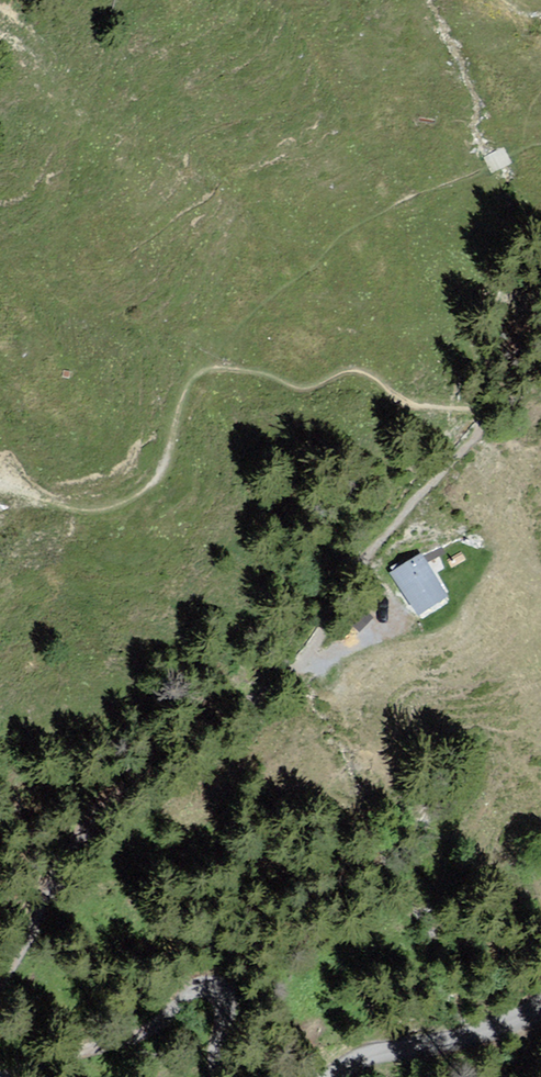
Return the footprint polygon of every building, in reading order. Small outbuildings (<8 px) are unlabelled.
[(421,553),(390,573),(418,616),(449,596),(421,553)]
